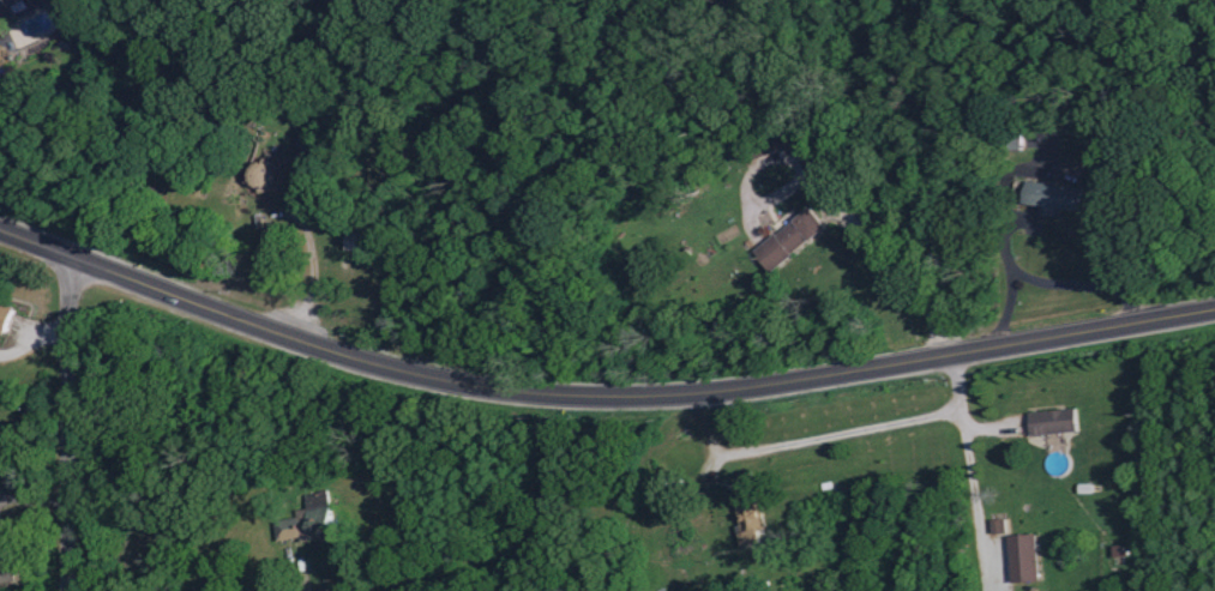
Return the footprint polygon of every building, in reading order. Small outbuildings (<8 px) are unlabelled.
[(755,250),(772,271),(829,228),(813,206),(755,250)] [(346,250),(366,252),(367,231),(347,229),(346,250)] [(8,334),(16,308),(0,303),(0,331),(8,334)] [(1030,412),(1032,434),(1080,432),(1078,409),(1030,412)] [(736,495),(741,525),(738,525),(742,547),(762,543),(760,531),(765,530),(759,491),(736,495)] [(313,539),(335,536),(330,502),(293,508),(295,518),(276,521),(278,539),(312,534),(313,539)] [(994,533),(1005,532),(1004,519),(992,521),(994,533)] [(1036,533),(1009,537),(1015,583),(1042,580),(1036,533)] [(19,582),(12,535),(0,537),(0,585),(19,582)]
